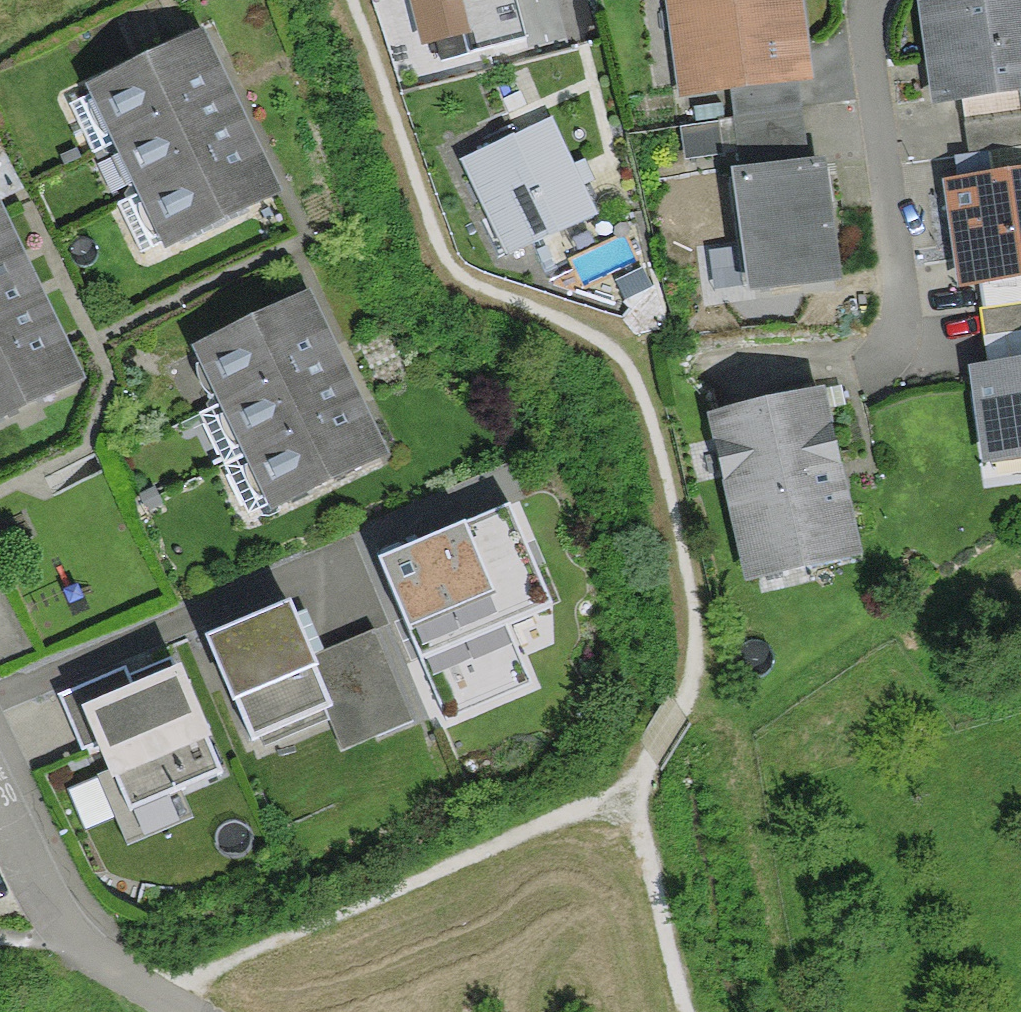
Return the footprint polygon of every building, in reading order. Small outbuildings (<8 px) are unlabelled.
[(422,48),(434,45),(440,64),(532,38),(522,0),(409,0),(422,48)] [(674,99),(805,84),(795,0),(662,0),(674,99)] [(915,8),(929,104),(1020,89),(1020,0),(961,0),(915,8)] [(207,74),(194,46),(80,97),(154,263),(269,212),(254,181),(231,128),(207,74)] [(540,120),(451,158),(496,259),(584,220),(540,120)] [(815,165),(729,178),(747,298),(833,286),(815,165)] [(936,180),(948,282),(1020,274),(1020,170),(936,180)] [(72,401),(53,357),(33,312),(7,253),(0,238),(0,433),(72,401)] [(304,306),(185,359),(260,525),(379,472),(365,441),(342,391),(318,337),(304,306)] [(965,366),(976,463),(1020,458),(1020,360),(965,366)] [(820,394),(704,419),(740,586),(856,561),(820,394)] [(523,505),(389,565),(442,726),(537,688),(525,661),(510,627),(563,603),(523,505)] [(287,604),(203,640),(255,759),(322,730),(335,760),(407,729),(367,637),(312,660),(287,604)] [(121,678),(53,705),(74,757),(84,753),(123,851),(187,825),(177,802),(223,783),(179,672),(127,693),(121,678)]
